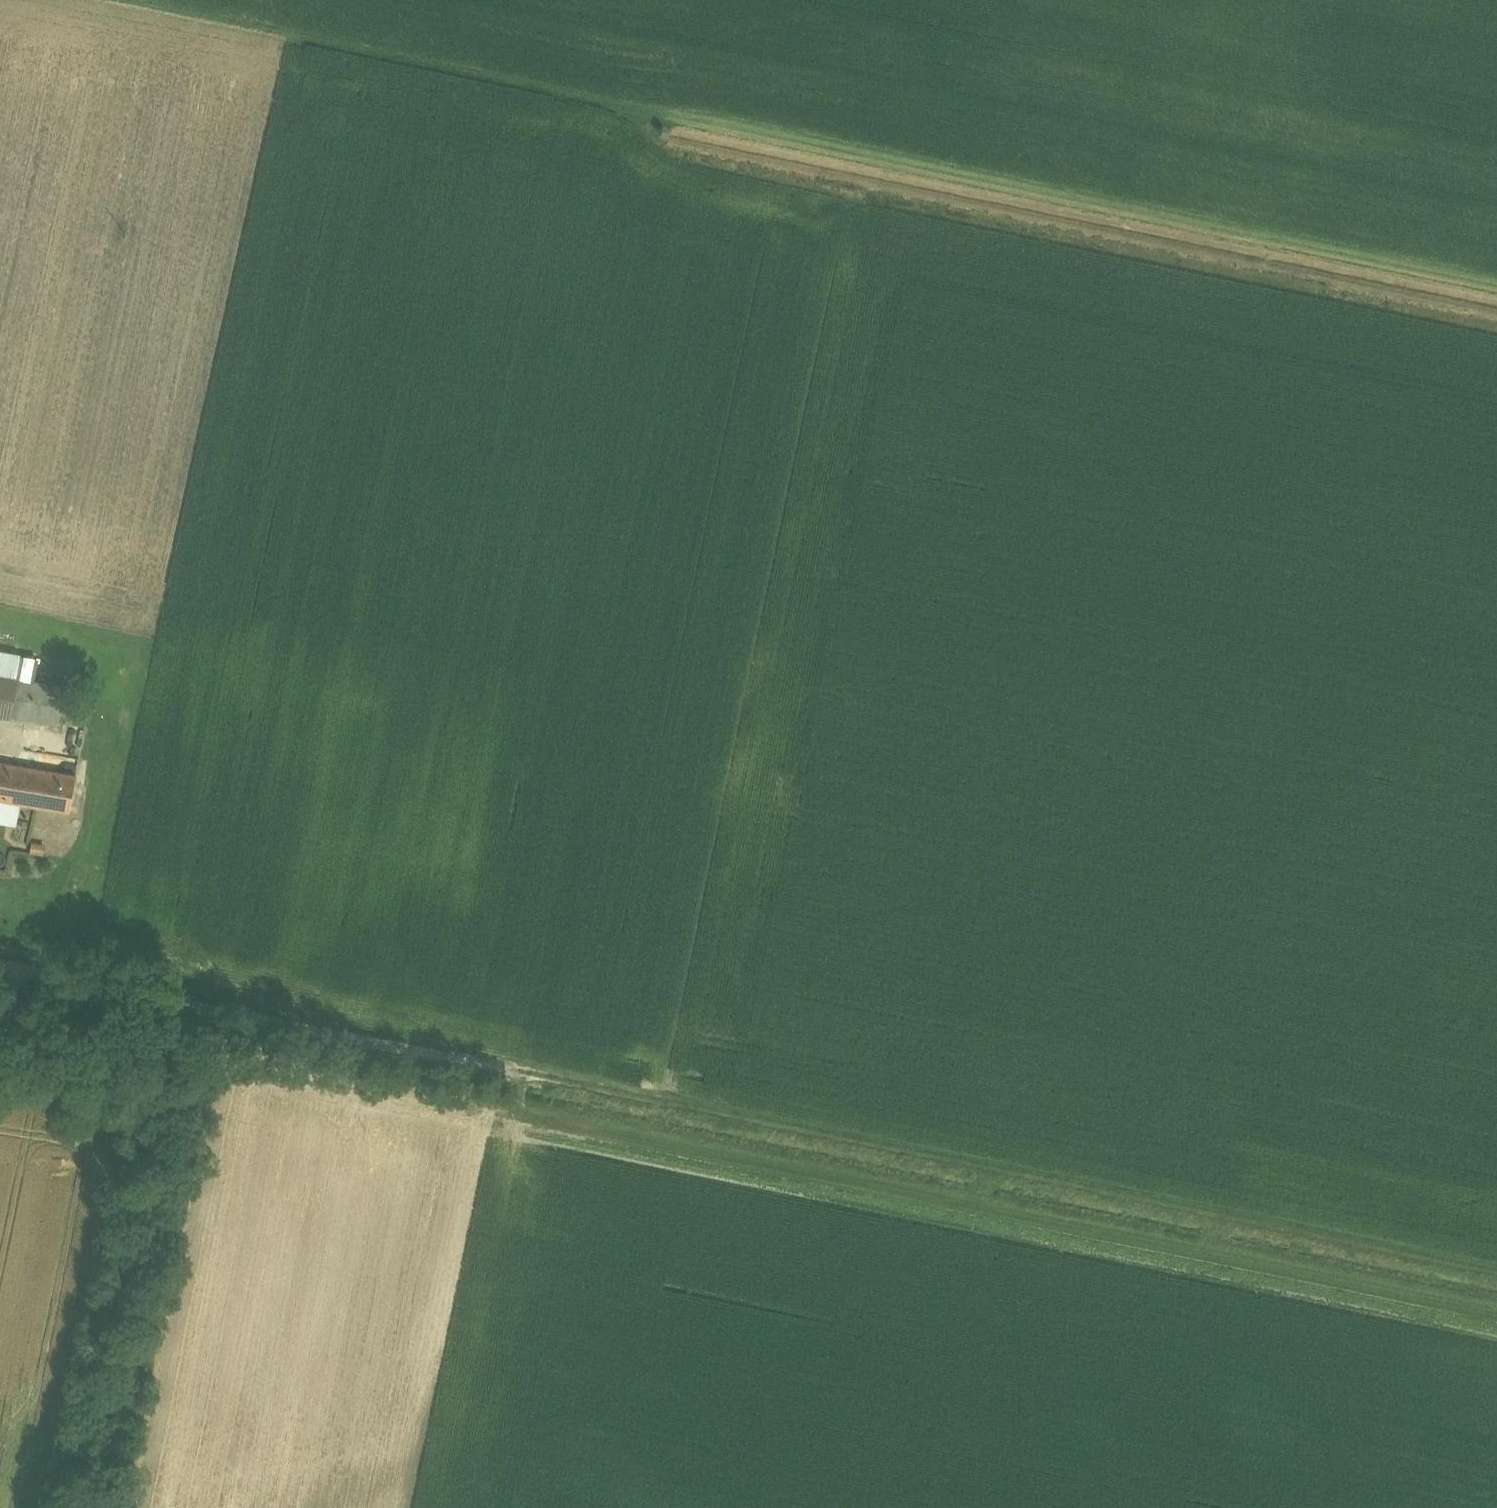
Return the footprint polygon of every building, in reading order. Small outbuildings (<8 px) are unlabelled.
[(0,650),(0,713),(11,714),(17,679),(22,654),(0,650)] [(66,687),(17,679),(11,714),(59,723),(66,687)] [(0,761),(0,799),(19,803),(70,811),(77,774),(0,761)] [(16,820),(19,803),(0,799),(0,817),(16,820)]
